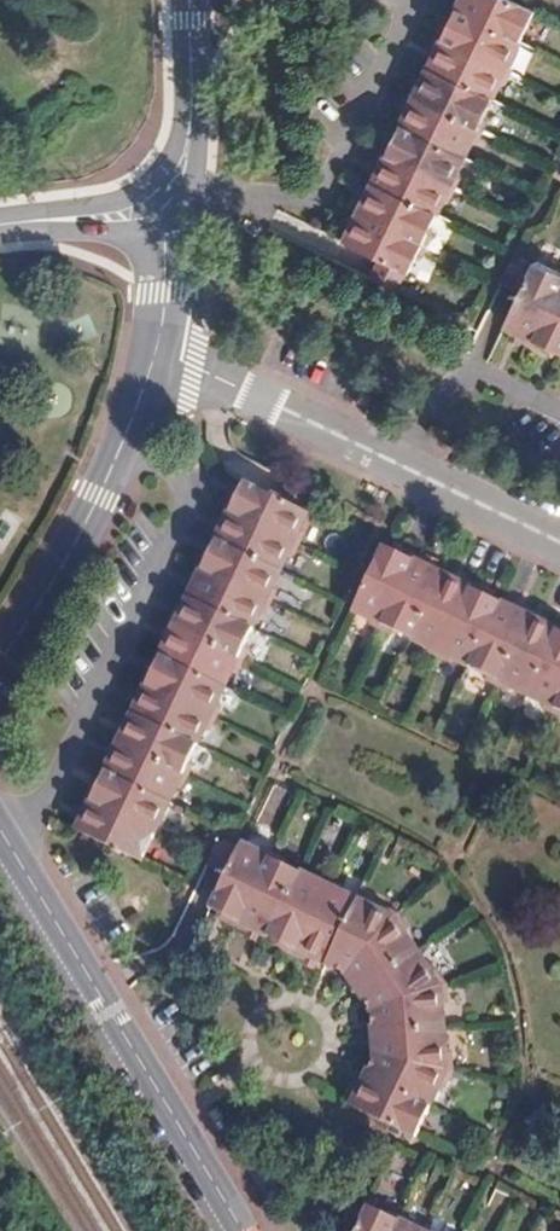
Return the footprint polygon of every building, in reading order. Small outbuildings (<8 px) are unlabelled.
[(453,5),(517,35),(531,6),(519,0),(455,0),(453,5)] [(443,7),(433,29),(512,68),(516,59),(510,48),(517,35),(453,5),(451,10),(443,7)] [(423,50),(429,54),(426,62),(489,93),(496,77),(508,75),(512,68),(433,29),(423,50)] [(415,67),(404,88),(484,126),(487,120),(480,110),(489,93),(426,62),(421,70),(415,67)] [(401,112),(397,119),(461,150),(468,137),(481,133),(484,126),(404,88),(394,109),(401,112)] [(394,127),(387,124),(377,145),(457,183),(459,177),(453,166),(461,150),(397,119),(394,127)] [(366,167),(373,170),(370,176),(434,206),(441,192),(454,189),(457,183),(377,145),(366,167)] [(359,180),(349,201),(429,241),(431,236),(425,226),(434,206),(370,176),(366,184),(359,180)] [(346,227),(341,236),(372,251),(405,268),(413,251),(426,248),(429,241),(349,201),(338,222),(346,227)] [(405,268),(372,251),(363,270),(390,283),(400,280),(405,268)] [(519,294),(504,324),(513,328),(509,335),(531,345),(559,284),(559,262),(550,268),(519,253),(512,254),(501,277),(522,288),(519,294)] [(501,277),(498,284),(519,294),(522,288),(501,277)] [(531,345),(551,355),(555,349),(559,351),(559,284),(531,345)] [(151,660),(145,657),(134,678),(123,700),(130,703),(127,711),(125,716),(117,712),(106,735),(96,756),(103,760),(98,770),(96,775),(89,772),(78,795),(68,815),(75,818),(70,827),(134,858),(148,829),(162,800),(170,784),(182,782),(186,774),(190,765),(185,752),(190,741),(198,725),(210,723),(213,716),(217,708),(212,697),(218,683),(227,666),(239,663),(241,658),(245,650),(240,638),(247,624),(254,609),(266,607),(269,601),(272,594),(267,583),(274,569),(283,551),(294,550),(297,542),(300,535),(295,524),(302,509),(309,495),(304,484),(279,472),(269,493),(238,479),(234,486),(229,483),(219,503),(208,526),(215,529),(211,537),(208,544),(202,541),(190,564),(180,584),(186,587),(183,594),(180,600),(174,598),(163,621),(153,642),(159,645),(155,653),(151,660)] [(392,633),(407,641),(426,651),(428,658),(433,661),(440,664),(447,660),(464,669),(482,677),(486,687),(492,689),(500,693),(509,689),(523,696),(542,705),(545,714),(550,717),(558,720),(559,719),(559,635),(554,631),(548,628),(551,621),(529,611),(508,602),(505,608),(495,603),(491,601),(493,595),(469,583),(449,573),(446,579),(439,576),(432,572),(434,566),(413,556),(391,545),(388,551),(378,547),(346,612),(363,620),(367,629),(375,633),(382,636),(392,633)] [(324,957),(347,968),(359,988),(373,1011),(377,1032),(380,1055),(379,1057),(369,1077),(362,1091),(357,1089),(348,1105),(415,1137),(431,1108),(444,1083),(454,1080),(461,1071),(460,1060),(449,1053),(445,1026),(441,1003),(447,993),(447,983),(441,973),(430,971),(415,948),(403,929),(405,919),(399,908),(397,906),(388,903),(379,908),(355,896),(340,889),(337,877),(330,874),(321,870),(312,874),(296,866),(283,860),(280,851),(271,847),(262,843),(254,846),(239,839),(236,844),(225,838),(210,844),(204,859),(225,869),(209,901),(215,904),(213,911),(235,921),(256,931),(259,924),(267,928),(274,932),(271,938),(292,948),(316,960),(318,954),(324,957)] [(428,1225),(413,1218),(412,1207),(404,1203),(398,1201),(387,1204),(369,1195),(351,1230),(442,1230),(428,1225)]
